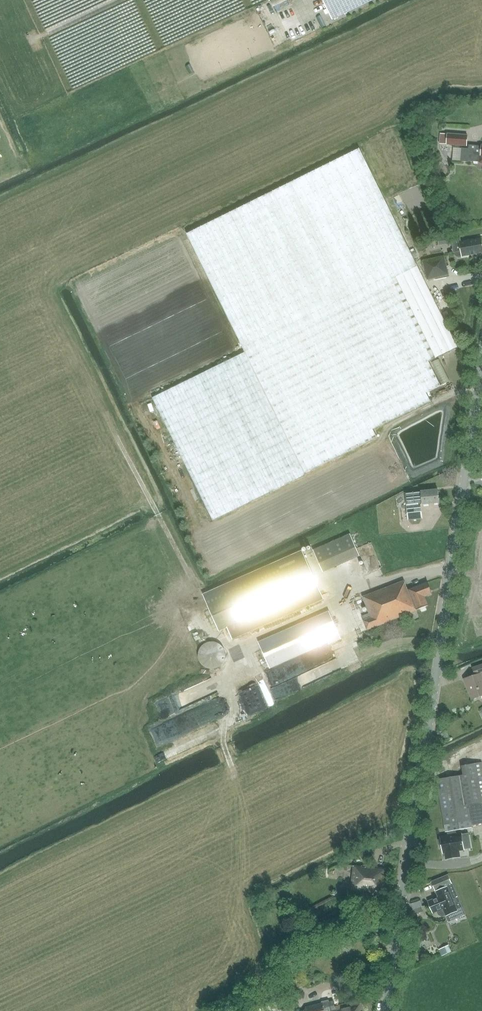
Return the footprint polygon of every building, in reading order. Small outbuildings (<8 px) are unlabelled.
[(332,21),(374,0),(323,0),(332,21)] [(261,26),(272,21),(270,16),(258,21),(261,26)] [(439,144),(447,145),(468,146),(468,135),(448,133),(448,134),(440,134),(439,144)] [(480,163),(481,163),(481,145),(481,144),(481,145),(469,144),(469,149),(462,148),(461,162),(467,162),(468,161),(480,162),(480,163)] [(418,267),(361,149),(187,234),(245,352),(153,397),(213,520),(379,438),(377,433),(441,402),(437,394),(444,390),(432,366),(460,352),(418,267)] [(462,242),(461,238),(452,239),(455,255),(458,257),(462,256),(481,253),(481,239),(462,242)] [(427,280),(449,275),(445,255),(423,260),(427,280)] [(446,283),(439,288),(443,293),(450,288),(446,283)] [(439,489),(422,491),(405,493),(407,504),(423,503),(423,505),(440,503),(439,489)] [(422,505),(407,506),(408,520),(423,518),(422,505)] [(360,556),(351,534),(313,550),(323,572),(360,556)] [(303,551),(203,595),(219,630),(318,586),(303,551)] [(362,616),(363,620),(367,630),(376,626),(418,610),(429,605),(426,597),(432,594),(428,582),(408,590),(404,581),(363,597),(370,614),(362,616)] [(325,601),(282,620),(254,632),(270,669),(329,644),(329,645),(341,639),(325,601)] [(216,643),(215,642),(213,642),(212,642),(211,642),(209,642),(208,643),(206,643),(205,644),(204,645),(203,646),(202,647),(201,648),(200,649),(199,650),(199,652),(199,653),(198,655),(198,656),(199,658),(199,659),(199,661),(200,662),(201,663),(202,664),(203,665),(204,666),(205,667),(206,668),(208,668),(209,669),(211,669),(212,669),(213,669),(215,669),(216,668),(218,668),(219,667),(220,666),(221,665),(222,664),(223,663),(224,662),(225,661),(225,659),(225,658),(226,656),(226,655),(225,653),(225,652),(225,650),(224,649),(223,648),(222,647),(221,646),(220,645),(219,644),(218,643),(216,643)] [(481,673),(481,664),(473,667),(476,675),(465,679),(472,699),(481,696),(481,675),(481,673)] [(296,681),(316,680),(315,669),(303,669),(303,671),(295,671),(296,681)] [(256,693),(236,698),(240,715),(260,710),(256,693)] [(213,720),(207,702),(145,723),(152,741),(213,720)] [(449,835),(456,834),(455,828),(481,823),(481,762),(462,765),(463,774),(437,779),(445,829),(448,829),(449,835)] [(462,833),(456,834),(449,835),(441,836),(441,838),(439,838),(441,846),(443,846),(443,851),(445,851),(446,858),(460,855),(459,849),(464,848),(462,833)] [(351,890),(383,894),(387,868),(354,864),(351,890)] [(460,918),(457,911),(458,911),(447,885),(452,883),(449,875),(433,881),(439,897),(429,901),(434,913),(438,911),(439,915),(443,916),(446,914),(447,915),(450,922),(460,918)] [(348,939),(348,948),(353,947),(352,933),(338,934),(339,937),(335,937),(336,944),(340,943),(339,939),(348,939)] [(288,970),(287,962),(279,963),(280,971),(288,970)] [(271,1003),(279,1000),(274,988),(266,990),(271,1003)] [(336,1007),(334,1000),(306,1007),(307,1010),(363,1010),(361,1001),(336,1007)]
